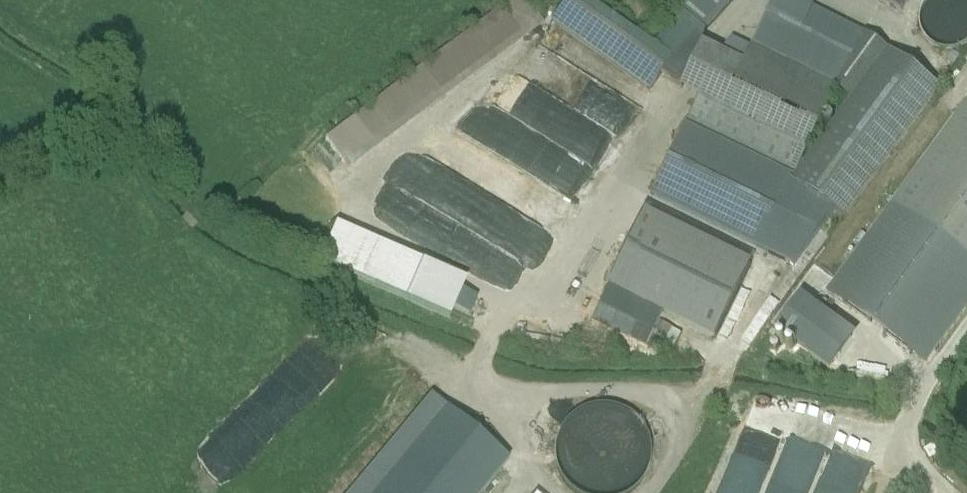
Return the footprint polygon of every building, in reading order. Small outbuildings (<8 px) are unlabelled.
[(354,121),(377,150),(542,26),(521,0),(514,0),(354,121)] [(567,0),(566,0),(550,23),(648,93),(662,74),(640,58),(643,54),(567,0)] [(740,62),(724,54),(698,42),(736,0),(695,0),(643,54),(640,58),(662,74),(682,89),(700,97),(718,106),(740,62)] [(795,0),(774,0),(751,47),(743,63),(830,104),(832,100),(837,91),(865,34),(795,0)] [(901,12),(907,0),(876,0),(901,12)] [(865,34),(837,91),(851,101),(887,51),(865,34)] [(737,41),(724,54),(740,62),(743,63),(751,47),(737,41)] [(794,179),(792,182),(833,212),(843,219),(939,88),(887,51),(851,101),(794,179)] [(830,104),(743,63),(740,62),(718,106),(700,97),(685,127),(794,179),(830,104)] [(536,271),(615,134),(495,65),(428,182),(421,178),(410,198),(536,271)] [(892,206),(966,260),(966,102),(892,206)] [(350,171),(377,150),(354,121),(327,141),(350,171)] [(793,268),(833,212),(792,182),(794,179),(685,127),(650,199),(793,268)] [(752,266),(643,213),(605,290),(662,318),(715,343),(752,266)] [(872,223),(790,314),(811,333),(893,242),(872,223)] [(336,226),(319,264),(405,301),(421,264),(336,226)] [(473,250),(464,263),(493,283),(502,270),(473,250)] [(466,283),(421,264),(405,301),(449,321),(453,312),(462,293),(466,283)] [(887,275),(846,325),(862,339),(904,288),(887,275)] [(662,318),(605,290),(591,320),(638,343),(644,331),(653,336),(662,318)] [(477,299),(462,293),(453,312),(469,318),(477,299)] [(508,462),(430,397),(350,492),(483,492),(508,462)] [(649,424),(571,400),(553,457),(588,469),(581,492),(585,492),(627,492),(649,424)] [(814,451),(792,445),(778,492),(801,492),(814,451)]
